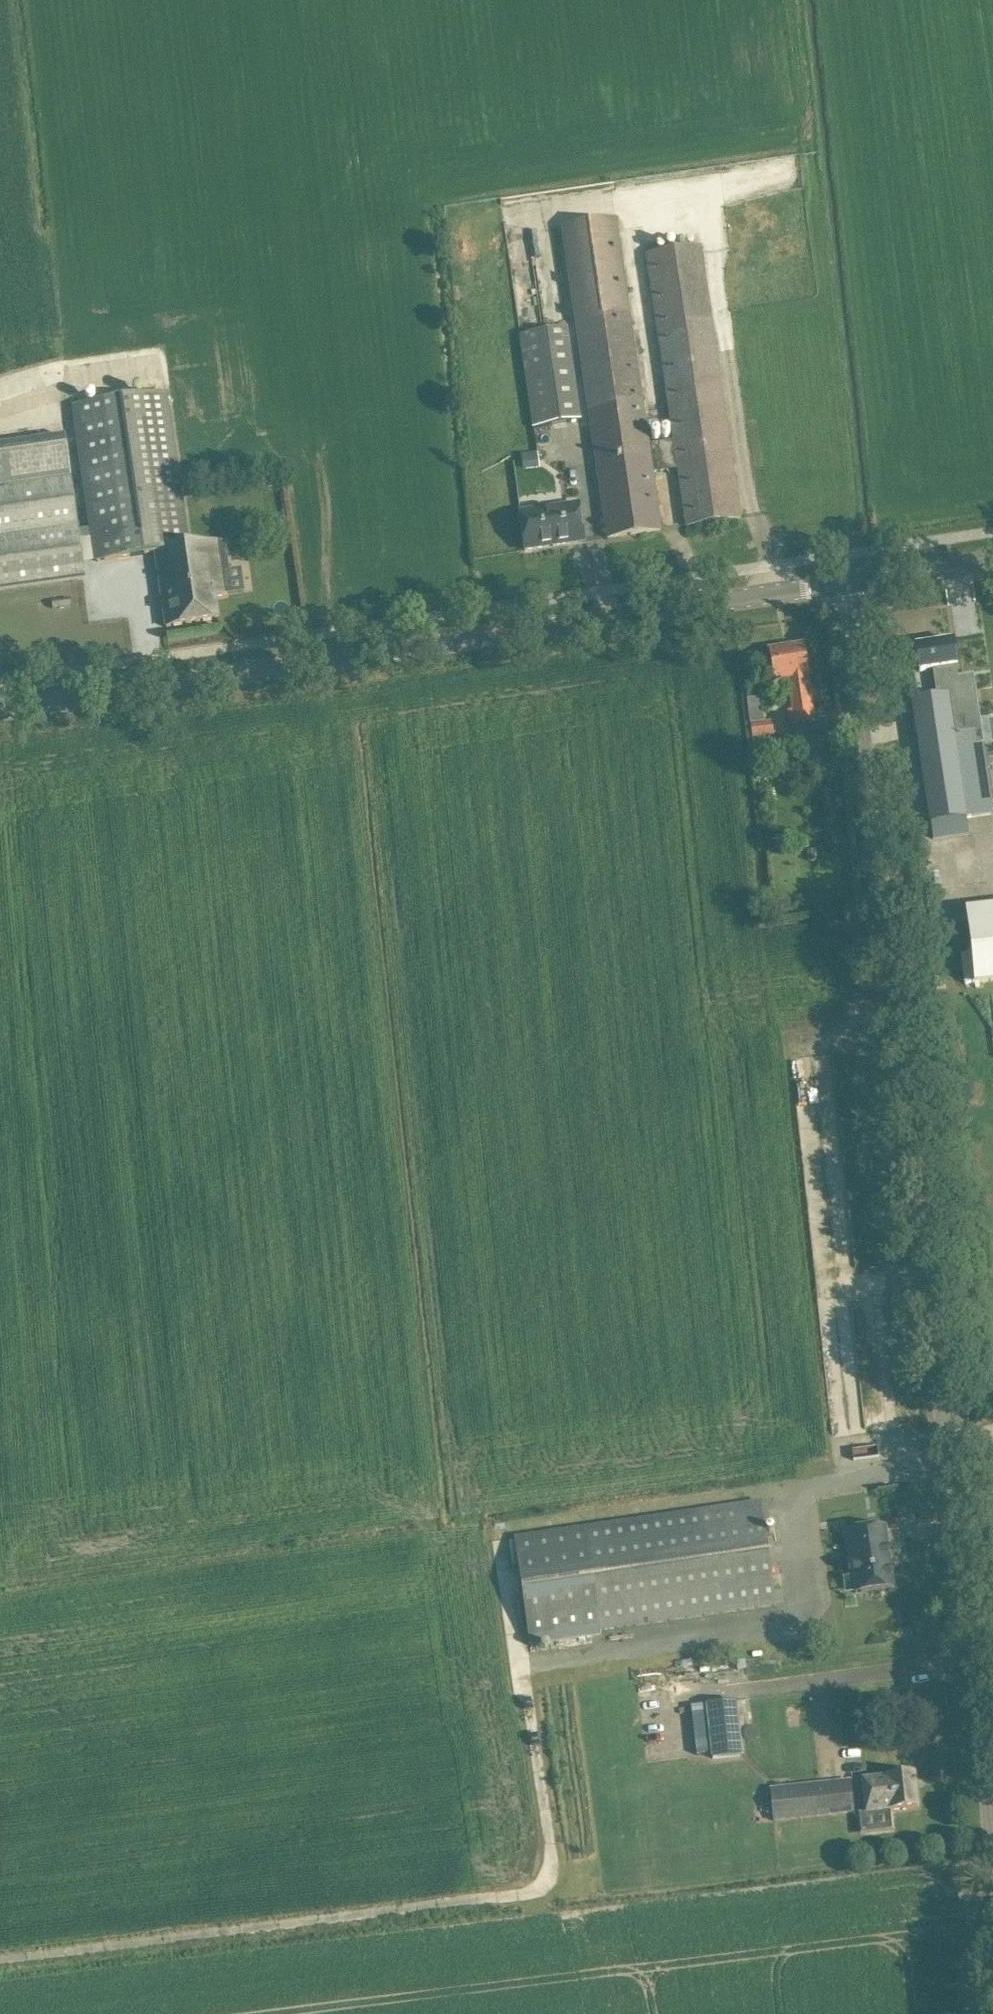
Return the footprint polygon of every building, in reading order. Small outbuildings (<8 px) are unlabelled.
[(649,445),(642,400),(616,219),(562,227),(605,519),(608,539),(661,531),(653,473),(678,469),(684,507),(687,527),(741,519),(738,499),(701,246),(647,253),(674,441),(649,445)] [(533,429),(581,421),(576,385),(568,328),(534,333),(519,335),(533,429)] [(188,547),(167,394),(75,407),(97,562),(156,553),(166,627),(218,619),(216,599),(233,596),(225,542),(188,547)] [(86,576),(72,478),(66,436),(0,446),(0,588),(86,576)] [(525,551),(584,542),(578,505),(519,514),(525,551)] [(71,606),(70,599),(52,601),(53,608),(71,606)] [(969,734),(967,719),(979,717),(973,676),(959,678),(957,667),(953,642),(916,648),(920,672),(933,670),(937,698),(948,697),(954,736),(969,734)] [(809,688),(808,677),(809,677),(804,645),(769,651),(774,684),(787,681),(792,711),(787,712),(790,726),(814,723),(810,691),(812,691),(811,688),(809,688)] [(913,702),(931,823),(933,840),(969,835),(967,817),(992,813),(992,812),(983,745),(956,749),(955,745),(954,736),(948,697),(937,698),(913,702)] [(758,724),(755,699),(747,700),(751,739),(773,737),(772,723),(758,724)] [(797,763),(828,760),(826,735),(795,738),(797,763)] [(753,765),(765,764),(764,751),(752,753),(753,765)] [(808,863),(818,862),(817,850),(806,851),(808,863)] [(986,984),(992,983),(992,919),(967,922),(971,954),(962,955),(966,986),(986,984)] [(530,1646),(601,1635),(600,1631),(776,1605),(761,1502),(514,1538),(530,1646)] [(894,1589),(885,1527),(847,1533),(856,1594),(894,1589)] [(737,1671),(746,1670),(745,1660),(736,1662),(737,1671)] [(742,1755),(736,1703),(707,1706),(692,1708),(697,1756),(712,1754),(713,1759),(742,1755)] [(860,1836),(895,1832),(893,1810),(918,1808),(915,1774),(863,1779),(866,1810),(857,1811),(860,1836)] [(774,1821),(854,1813),(851,1781),(771,1790),(774,1821)]
